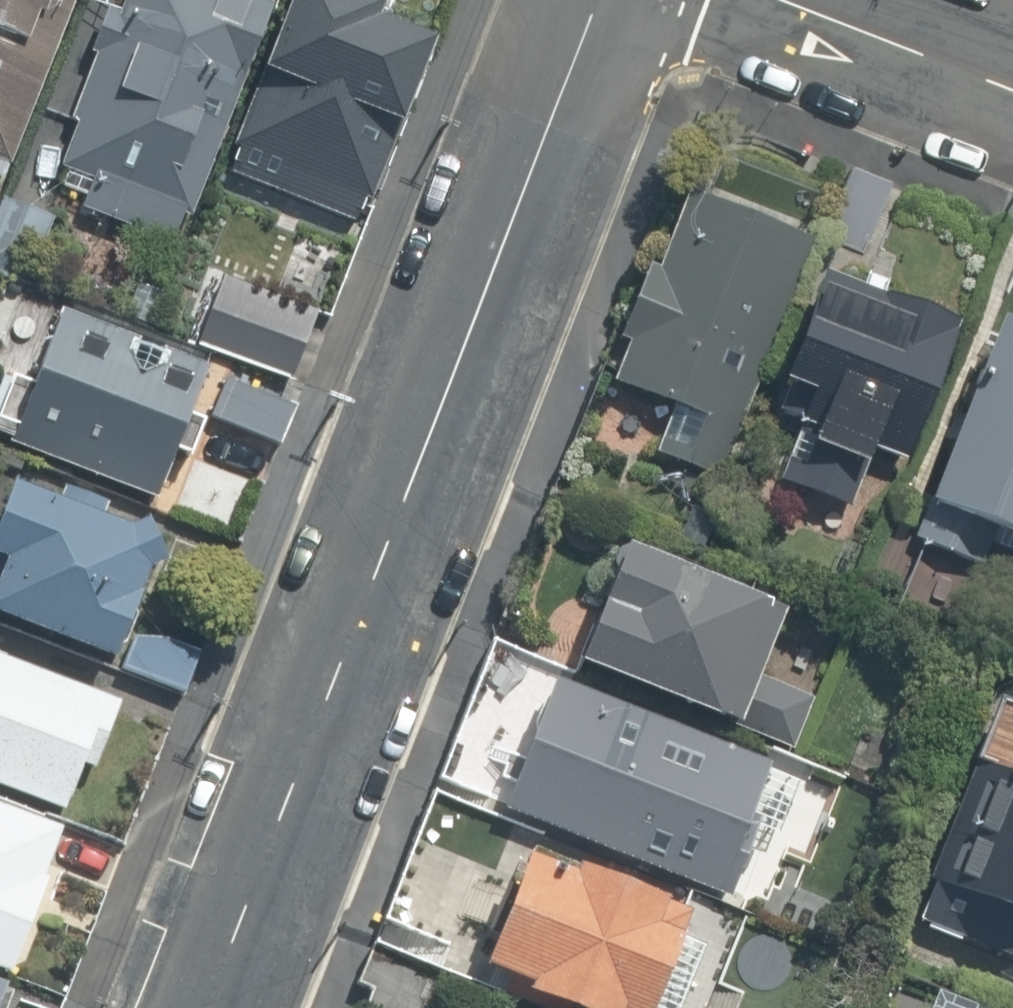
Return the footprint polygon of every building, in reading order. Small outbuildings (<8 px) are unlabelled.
[(13,174),(84,0),(0,0),(0,169),(13,174)] [(117,7),(52,193),(190,240),(284,0),(121,0),(117,7)] [(242,166),(378,220),(447,31),(400,9),(403,0),(299,0),(242,166)] [(823,235),(698,184),(620,375),(689,400),(667,447),(727,472),(823,235)] [(970,326),(832,268),(786,372),(809,422),(788,469),(892,513),(970,326)] [(330,302),(239,270),(214,340),(306,372),(330,302)] [(224,367),(66,305),(18,428),(175,490),(224,367)] [(1000,325),(921,527),(1012,563),(1012,331),(1000,325)] [(308,394),(241,370),(227,408),(294,432),(308,394)] [(17,480),(0,523),(0,605),(123,652),(167,537),(17,480)] [(787,597),(631,542),(589,659),(745,714),(787,597)] [(0,649),(0,789),(78,818),(124,695),(0,649)] [(785,761),(566,677),(513,815),(732,899),(785,761)] [(992,699),(909,919),(1012,958),(1012,707),(992,699)] [(0,815),(0,975),(16,981),(72,844),(0,815)] [(535,852),(485,979),(559,1007),(671,1007),(706,919),(535,852)] [(0,989),(0,1007),(8,1007),(13,994),(0,989)]
